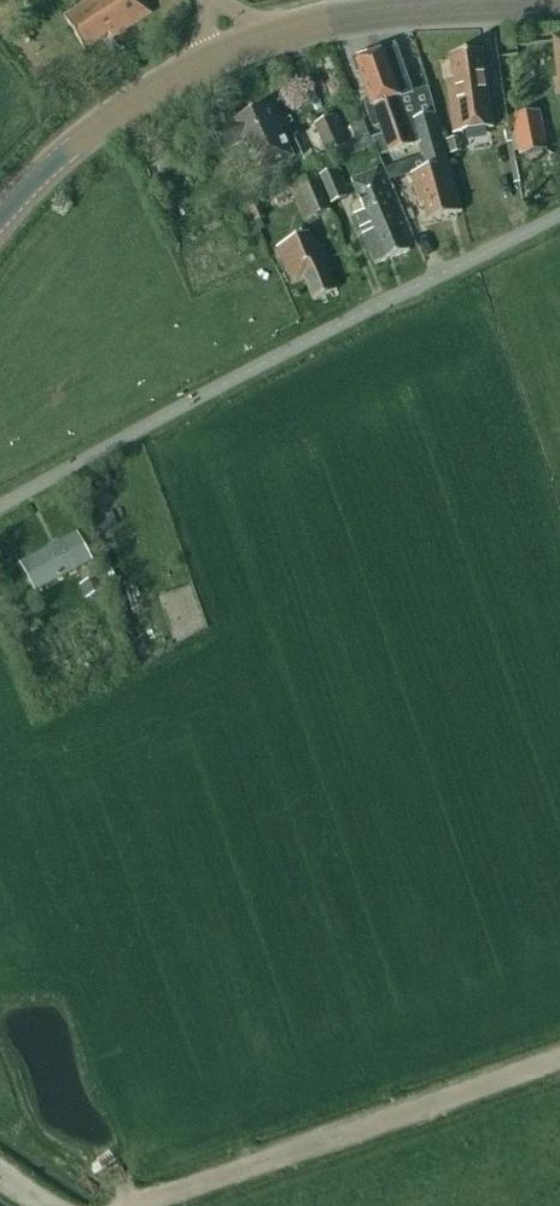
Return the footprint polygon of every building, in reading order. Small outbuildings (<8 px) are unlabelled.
[(142,0),(93,0),(64,18),(85,51),(109,35),(112,40),(151,15),(142,0)] [(442,139),(433,102),(429,89),(412,94),(397,50),(358,63),(372,106),(366,108),(374,129),(380,127),(383,136),(373,139),(380,158),(389,155),(390,156),(419,146),(423,157),(445,151),(441,140),(442,139)] [(454,134),(493,129),(483,52),(449,57),(452,80),(447,81),(454,134)] [(234,123),(235,124),(214,133),(223,154),(244,144),(258,175),(293,159),(270,107),(234,123)] [(548,150),(540,112),(512,117),(520,155),(548,150)] [(346,147),(333,119),(316,127),(328,155),(346,147)] [(363,122),(351,127),(356,140),(368,135),(363,122)] [(456,139),(444,143),(447,156),(460,153),(456,139)] [(445,151),(423,157),(428,172),(413,177),(423,209),(427,208),(432,223),(465,213),(445,151)] [(404,225),(381,168),(353,179),(365,209),(354,213),(375,266),(410,252),(400,226),(404,225)] [(347,199),(335,171),(320,178),(331,205),(347,199)] [(331,211),(317,177),(289,189),(303,223),(331,211)] [(257,203),(248,207),(256,223),(260,221),(264,219),(261,211),(257,203)] [(314,302),(337,291),(324,262),(327,261),(322,249),(319,249),(317,245),(313,247),(308,235),(303,237),(301,232),(296,234),(298,240),(277,249),(294,285),(305,280),(314,302)] [(22,566),(36,592),(92,562),(78,536),(22,566)] [(80,587),(87,600),(105,590),(98,577),(80,587)]
